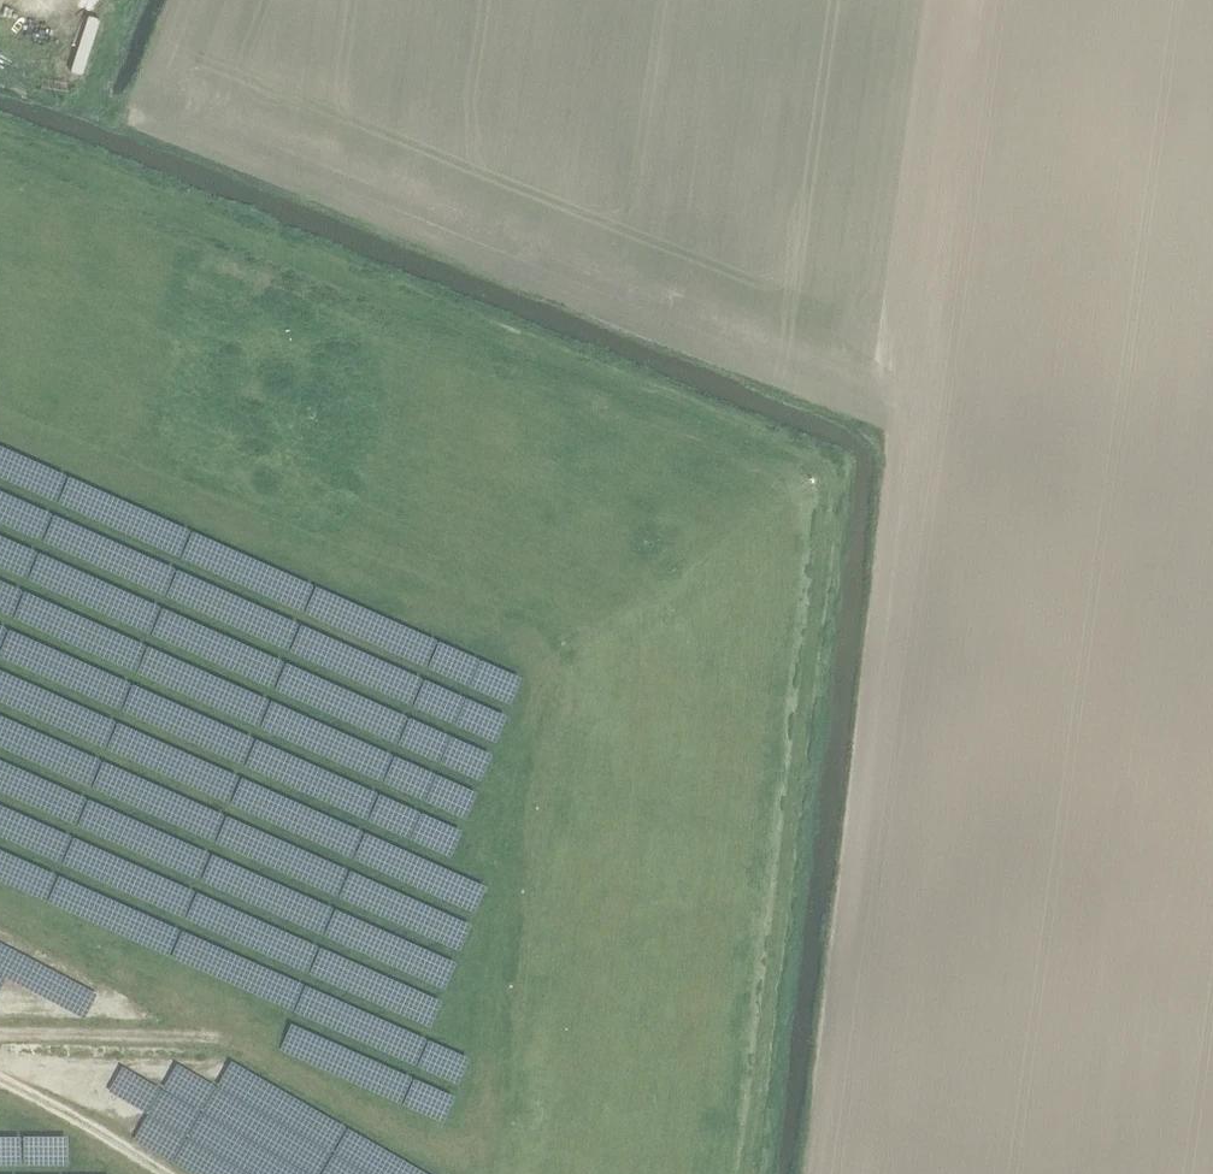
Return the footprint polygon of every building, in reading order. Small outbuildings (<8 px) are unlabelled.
[(88,77),(108,25),(97,21),(77,73),(88,77)]
